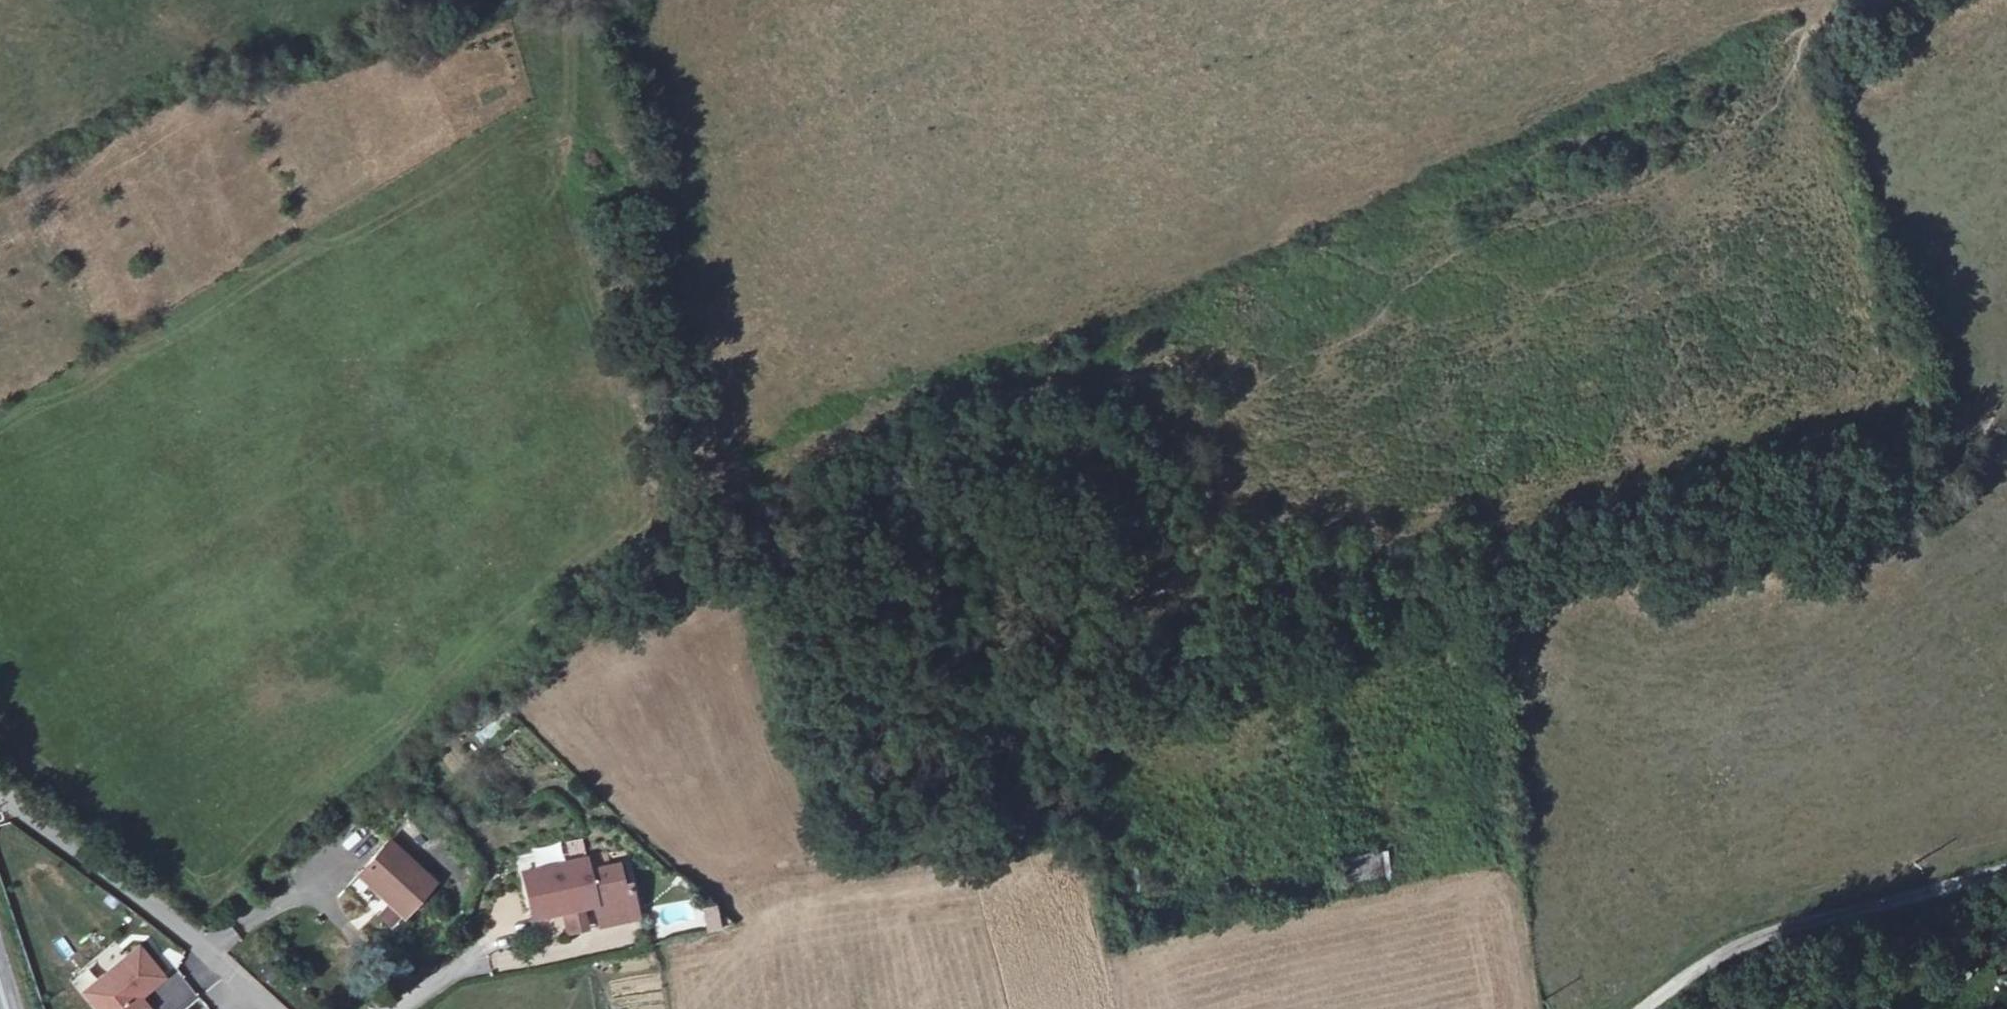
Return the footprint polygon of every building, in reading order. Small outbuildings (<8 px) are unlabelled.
[(396,838),(363,873),(406,914),(439,879),(396,838)] [(1350,857),(1353,882),(1391,877),(1388,852),(1350,857)] [(563,900),(564,906),(596,899),(599,913),(635,905),(630,880),(622,882),(618,861),(589,868),(586,855),(523,869),(531,907),(563,900)] [(532,913),(564,906),(563,900),(531,907),(532,913)] [(636,911),(635,905),(599,913),(600,919),(636,911)] [(718,907),(701,909),(705,934),(722,931),(718,907)] [(93,995),(98,1001),(88,1008),(135,1008),(159,990),(135,960),(93,995)] [(93,995),(81,1005),(85,1008),(88,1008),(98,1001),(93,995)]
